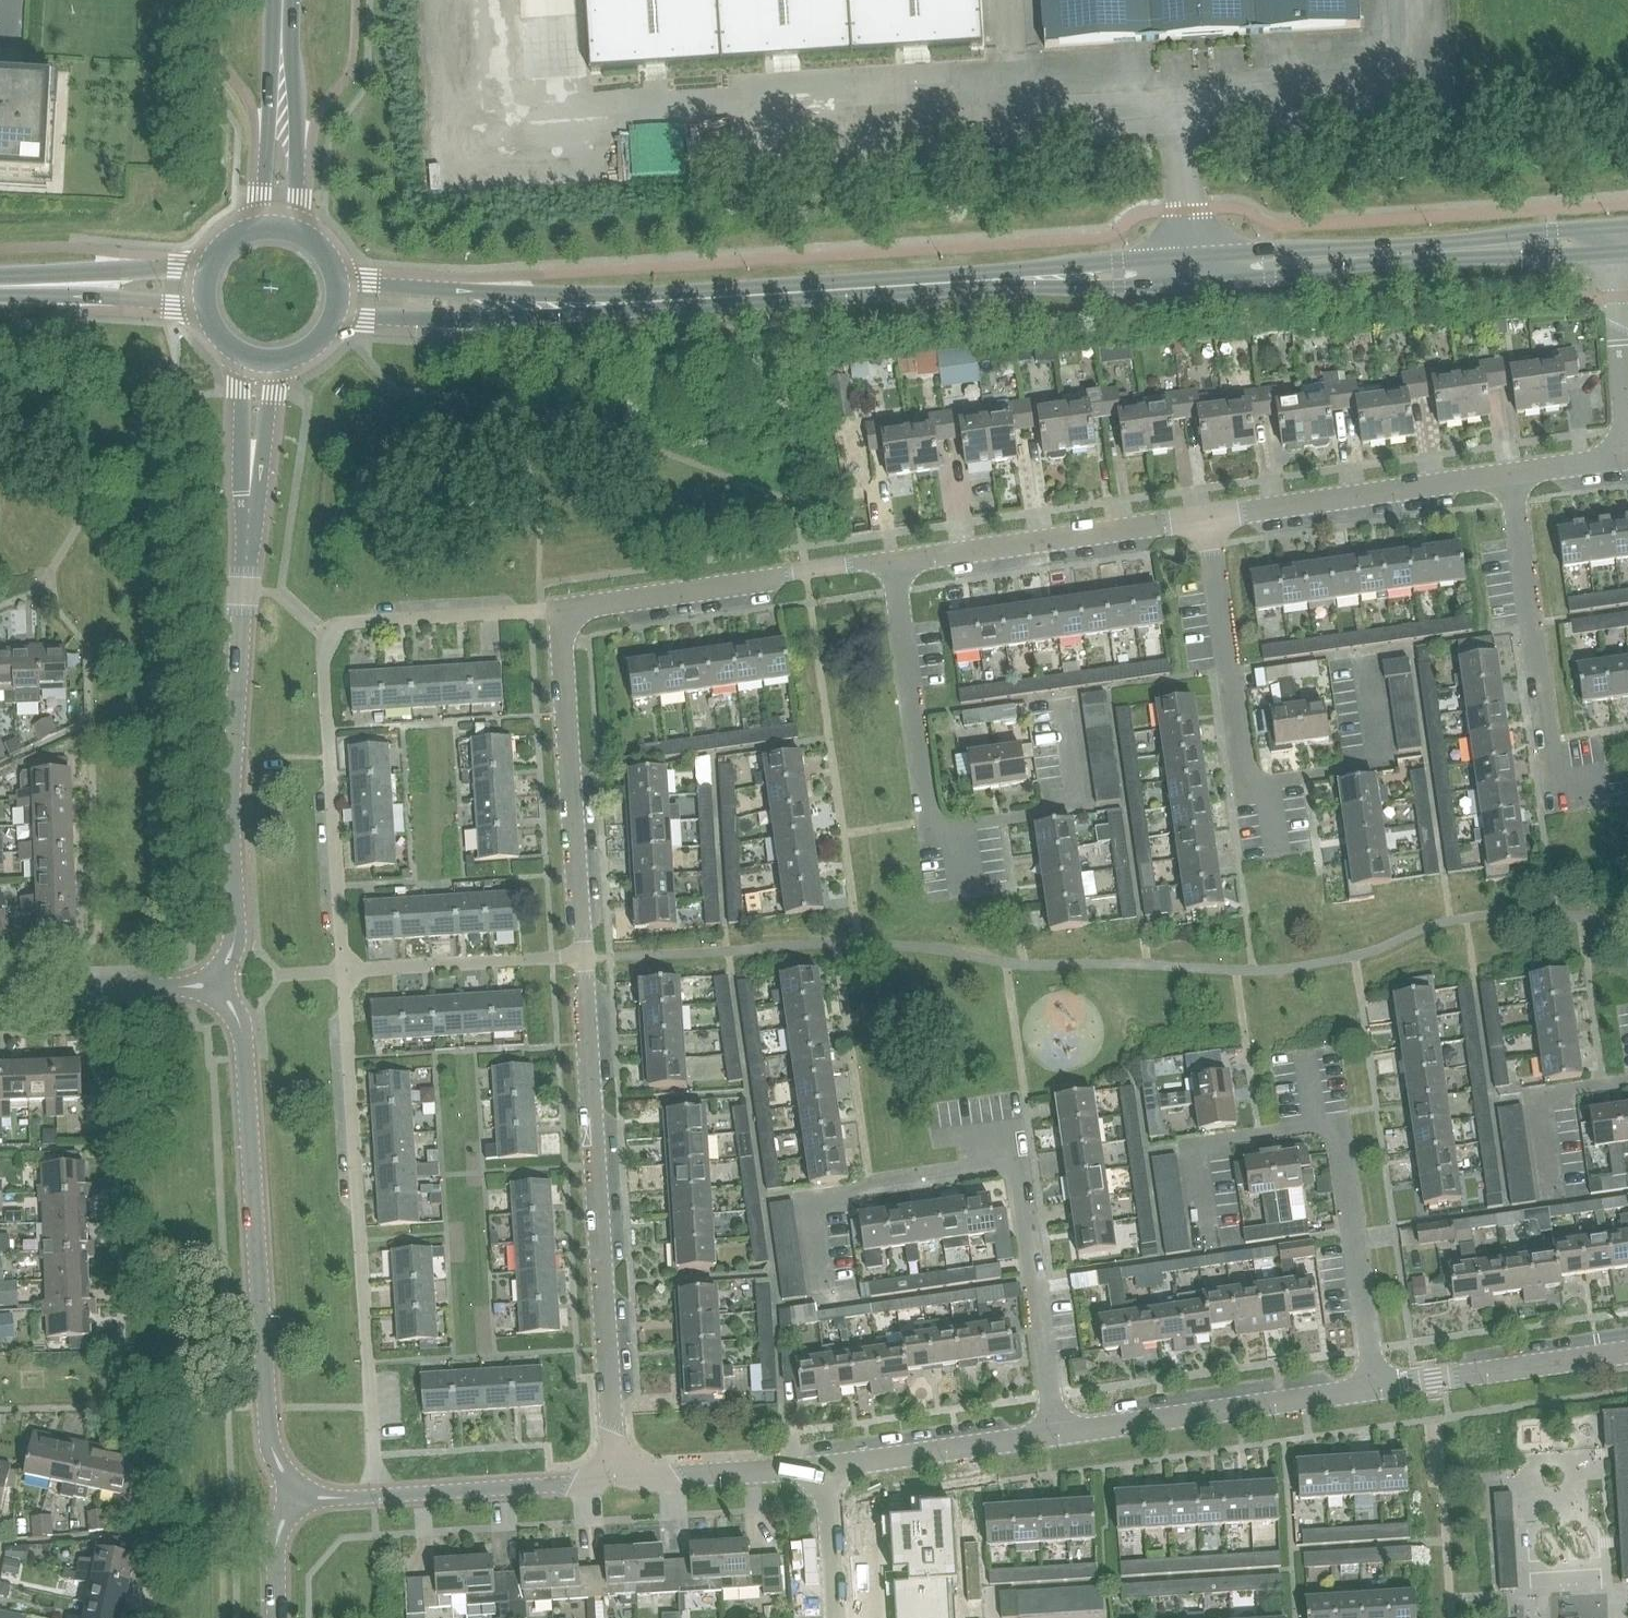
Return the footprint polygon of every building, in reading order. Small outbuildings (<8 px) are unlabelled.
[(590,71),(982,46),(979,0),(586,0),(590,71)] [(1045,48),(1360,29),(1359,19),(1363,19),(1362,6),(1358,6),(1358,0),(1042,0),(1045,48)] [(47,187),(48,165),(54,166),(58,81),(0,78),(0,185),(47,187)] [(1548,364),(1536,366),(1542,411),(1567,407),(1563,380),(1578,378),(1574,351),(1558,353),(1547,354),(1548,364)] [(847,358),(847,380),(866,379),(865,358),(847,358)] [(1511,359),(1495,361),(1499,388),(1513,386),(1517,414),(1542,411),(1536,366),(1512,370),(1511,359)] [(1481,374),(1458,378),(1464,422),(1488,418),(1484,390),(1499,388),(1495,361),(1480,363),(1481,374)] [(1418,372),(1421,399),(1435,397),(1439,425),(1464,422),(1458,378),(1447,379),(1446,368),(1418,372)] [(1404,383),(1380,386),(1382,398),(1387,441),(1413,437),(1407,401),(1421,399),(1418,372),(1403,374),(1404,383)] [(1299,387),(1301,400),(1301,401),(1308,448),(1312,447),(1315,450),(1326,448),(1329,444),(1328,441),(1333,440),(1329,412),(1342,410),(1339,383),(1337,373),(1322,375),(1323,384),(1299,387)] [(830,379),(834,408),(851,405),(847,376),(830,379)] [(1354,381),(1339,383),(1342,410),(1356,408),(1361,445),(1387,441),(1382,398),(1380,386),(1355,390),(1354,381)] [(1125,457),(1150,454),(1143,411),(1130,413),(1128,395),(1116,396),(1115,390),(1100,392),(1105,418),(1119,416),(1125,457)] [(1286,450),(1290,453),(1302,451),(1304,448),(1308,448),(1301,401),(1276,404),(1274,390),(1259,392),(1263,417),(1277,415),(1281,448),(1286,447),(1286,450)] [(1100,392),(1061,398),(1062,409),(1069,452),(1094,448),(1090,421),(1105,418),(1100,392)] [(1195,392),(1180,394),(1184,420),(1198,418),(1204,455),(1228,451),(1222,408),(1208,410),(1206,397),(1196,398),(1195,392)] [(1234,406),(1222,408),(1228,451),(1253,448),(1249,419),(1263,417),(1259,392),(1233,396),(1234,406)] [(1184,420),(1180,394),(1165,397),(1141,400),(1143,411),(1150,454),(1175,450),(1170,422),(1184,420)] [(1037,402),(1022,404),(1026,429),(1040,427),(1044,456),(1048,455),(1048,459),(1052,462),(1064,460),(1066,457),(1066,453),(1069,452),(1062,409),(1048,411),(1047,398),(1036,399),(1037,402)] [(999,418),(984,420),(991,463),(1016,460),(1012,431),(1026,429),(1022,404),(1007,406),(1007,403),(997,405),(999,418)] [(971,412),(944,416),(948,440),(962,438),(966,467),(991,463),(984,420),(973,422),(971,412)] [(930,428),(906,432),(913,474),(938,470),(934,442),(948,440),(944,416),(928,418),(930,428)] [(913,474),(906,432),(882,435),(881,425),(867,427),(870,452),(883,450),(888,478),(913,474)] [(1627,517),(1627,521),(1610,524),(1616,561),(1627,560),(1627,517)] [(1601,521),(1601,525),(1584,527),(1590,565),(1616,561),(1610,524),(1610,520),(1601,521)] [(1575,525),(1575,529),(1558,531),(1564,569),(1590,565),(1584,527),(1583,524),(1575,525)] [(1461,546),(1435,550),(1440,587),(1467,583),(1461,546)] [(1435,550),(1409,553),(1414,591),(1440,587),(1435,550)] [(1409,553),(1383,557),(1388,594),(1414,591),(1409,553)] [(1388,601),(1387,594),(1388,594),(1383,557),(1356,560),(1361,598),(1376,596),(1377,602),(1388,601)] [(1356,560),(1330,564),(1335,601),(1361,598),(1356,560)] [(1330,564),(1304,568),(1309,605),(1335,601),(1330,564)] [(1304,568),(1278,571),(1283,608),(1309,605),(1304,568)] [(1283,608),(1278,571),(1251,575),(1256,612),(1283,608)] [(1158,588),(1132,592),(1137,630),(1163,626),(1158,588)] [(1132,592),(1106,596),(1111,634),(1137,630),(1132,592)] [(1176,607),(1201,602),(1199,593),(1175,598),(1176,607)] [(1613,607),(1611,593),(1594,596),(1596,610),(1613,607)] [(1106,596),(1079,600),(1085,638),(1111,634),(1106,596)] [(1585,597),(1568,599),(1570,614),(1587,611),(1585,597)] [(1079,600),(1053,604),(1059,641),(1085,638),(1079,600)] [(1053,604),(1027,607),(1032,645),(1059,641),(1053,604)] [(1027,607),(1001,611),(1006,649),(1032,645),(1027,607)] [(1001,611),(974,615),(980,653),(1006,649),(1001,611)] [(980,653),(974,615),(948,619),(954,657),(980,653)] [(1607,617),(1609,632),(1625,629),(1623,615),(1607,617)] [(1580,621),(1582,635),(1599,633),(1597,618),(1580,621)] [(1464,633),(1462,619),(1445,621),(1447,635),(1464,633)] [(1438,637),(1435,622),(1419,625),(1421,639),(1438,637)] [(1411,640),(1409,626),(1393,629),(1395,643),(1411,640)] [(1385,644),(1383,630),(1366,632),(1368,647),(1385,644)] [(1359,648),(1357,634),(1340,636),(1342,650),(1359,648)] [(1333,652),(1331,637),(1314,640),(1316,654),(1333,652)] [(1306,656),(1304,641),(1288,644),(1290,658),(1306,656)] [(787,642),(760,646),(766,682),(792,678),(787,642)] [(1280,659),(1278,645),(1262,647),(1264,662),(1280,659)] [(760,646),(734,650),(739,686),(766,682),(760,646)] [(64,648),(38,649),(40,691),(66,690),(64,648)] [(38,649),(12,650),(14,692),(14,703),(14,705),(24,704),(40,704),(40,691),(38,649)] [(0,651),(0,692),(6,692),(6,693),(6,700),(6,703),(6,705),(14,705),(14,703),(14,692),(12,650),(0,651)] [(734,650),(708,653),(713,690),(739,686),(734,650)] [(708,653),(681,657),(686,693),(713,690),(708,653)] [(1463,686),(1500,681),(1497,654),(1459,660),(1463,686)] [(681,657),(655,661),(660,697),(686,693),(681,657)] [(660,697),(655,661),(643,663),(643,659),(629,661),(630,664),(628,665),(633,701),(660,697)] [(1389,679),(1412,676),(1410,659),(1383,663),(1385,680),(1389,679)] [(1609,701),(1627,698),(1627,660),(1604,664),(1609,701)] [(1161,677),(1159,662),(1142,665),(1144,679),(1161,677)] [(501,663),(471,666),(473,704),(503,702),(501,663)] [(1303,679),(1319,677),(1317,663),(1301,665),(1303,679)] [(1420,682),(1435,680),(1433,664),(1418,666),(1420,682)] [(1577,668),(1583,705),(1609,701),(1604,664),(1577,668)] [(471,666),(441,668),(444,707),(473,704),(471,666)] [(1116,668),(1118,683),(1135,680),(1133,666),(1116,668)] [(1297,708),(1293,680),(1291,666),(1265,670),(1267,684),(1279,682),(1283,710),(1271,712),(1275,734),(1269,735),(1272,755),(1293,752),(1292,747),(1303,745),(1297,708)] [(441,668),(411,670),(414,709),(444,707),(441,668)] [(411,670),(381,672),(384,711),(414,709),(411,670)] [(1090,672),(1092,686),(1108,684),(1106,670),(1090,672)] [(384,711),(381,672),(351,674),(354,713),(384,711)] [(1063,676),(1065,690),(1082,688),(1080,673),(1063,676)] [(1390,692),(1414,689),(1412,676),(1389,679),(1390,692)] [(1037,680),(1039,694),(1056,691),(1054,677),(1037,680)] [(1011,683),(1013,698),(1030,695),(1028,681),(1011,683)] [(1500,681),(1463,686),(1466,712),(1504,707),(1500,681)] [(985,687),(987,701),(1003,699),(1001,685),(985,687)] [(977,703),(975,688),(959,691),(961,705),(977,703)] [(1392,704),(1416,701),(1414,689),(1390,692),(1392,704)] [(1436,690),(1421,692),(1424,708),(1439,706),(1436,690)] [(1107,705),(1105,693),(1081,696),(1083,708),(1107,705)] [(1157,704),(1161,730),(1198,725),(1195,699),(1157,704)] [(1394,716),(1417,712),(1416,701),(1392,704),(1394,716)] [(1324,704),(1297,708),(1303,745),(1329,742),(1324,704)] [(1084,720),(1109,717),(1107,705),(1083,708),(1084,720)] [(1000,722),(1017,720),(1015,706),(998,708),(1000,722)] [(1508,733),(1504,707),(1466,712),(1470,738),(1508,733)] [(1118,727),(1132,725),(1130,708),(1115,710),(1118,727)] [(979,711),(962,713),(964,727),(981,725),(979,711)] [(1395,728),(1419,724),(1417,712),(1394,716),(1395,728)] [(1440,716),(1425,718),(1428,734),(1442,732),(1440,716)] [(1086,732),(1110,729),(1109,717),(1084,720),(1086,732)] [(43,723),(50,739),(59,735),(52,719),(43,723)] [(41,742),(50,739),(43,723),(34,726),(41,742)] [(1397,739),(1421,736),(1419,724),(1395,728),(1397,739)] [(1161,730),(1164,756),(1202,751),(1198,725),(1161,730)] [(772,728),(774,742),(791,740),(789,726),(772,728)] [(1088,744),(1112,741),(1110,729),(1086,732),(1088,744)] [(746,732),(748,746),(764,744),(762,730),(746,732)] [(1508,733),(1470,738),(1474,764),(1511,759),(1508,733)] [(719,736),(721,750),(738,748),(736,734),(719,736)] [(1134,734),(1119,736),(1122,753),(1136,751),(1134,734)] [(1399,752),(1422,749),(1421,736),(1397,739),(1399,752)] [(693,740),(695,754),(711,751),(709,737),(693,740)] [(473,741),(475,770),(513,768),(511,738),(473,741)] [(666,743),(668,757),(685,755),(683,741),(666,743)] [(1089,756),(1114,752),(1112,741),(1088,744),(1089,756)] [(1444,742),(1429,744),(1431,760),(1446,758),(1444,742)] [(659,759),(657,745),(640,747),(642,761),(659,759)] [(350,749),(352,778),(390,776),(389,746),(350,749)] [(1021,747),(995,751),(1000,788),(1027,784),(1021,747)] [(1000,788),(995,751),(968,754),(973,792),(1000,788)] [(1164,756),(1168,782),(1206,777),(1202,751),(1164,756)] [(755,776),(756,786),(767,784),(805,778),(801,752),(763,758),(766,775),(755,776)] [(1091,768),(1115,764),(1114,752),(1089,756),(1091,768)] [(19,793),(19,800),(72,798),(71,772),(68,772),(67,758),(38,759),(39,773),(24,773),(21,777),(22,793),(19,793)] [(1511,759),(1474,764),(1477,790),(1515,785),(1511,759)] [(1137,760),(1123,762),(1125,779),(1140,777),(1137,760)] [(1093,780),(1117,776),(1115,764),(1091,768),(1093,780)] [(720,784),(734,783),(733,766),(719,767),(720,784)] [(475,770),(477,800),(515,798),(513,768),(475,770)] [(628,771),(630,797),(668,795),(666,768),(628,771)] [(1447,768),(1433,770),(1435,787),(1450,785),(1447,768)] [(352,778),(354,808),(392,805),(390,776),(352,778)] [(1094,792),(1119,788),(1117,776),(1093,780),(1094,792)] [(698,795),(712,794),(711,777),(697,778),(698,795)] [(1168,782),(1172,808),(1209,803),(1206,777),(1168,782)] [(767,784),(771,810),(809,804),(805,778),(767,784)] [(1377,779),(1338,784),(1342,810),(1380,805),(1389,804),(1386,787),(1378,788),(1377,779)] [(1414,800),(1428,798),(1426,782),(1411,784),(1414,800)] [(1519,811),(1515,785),(1477,790),(1481,817),(1519,811)] [(1141,786),(1127,788),(1129,805),(1143,803),(1141,786)] [(1096,804),(1121,801),(1119,788),(1094,792),(1096,804)] [(735,792),(721,793),(722,810),(736,809),(735,792)] [(1451,794),(1437,796),(1439,813),(1454,811),(1451,794)] [(630,797),(632,824),(670,822),(668,795),(630,797)] [(72,798),(19,800),(20,809),(24,809),(25,827),(35,827),(73,825),(72,798)] [(477,800),(479,830),(517,827),(515,798),(477,800)] [(713,803),(698,804),(699,821),(714,820),(713,803)] [(1172,808),(1175,834),(1213,829),(1209,803),(1172,808)] [(771,810),(775,836),(813,831),(809,804),(771,810)] [(354,808),(356,837),(394,835),(392,805),(354,808)] [(1380,805),(1342,810),(1345,836),(1384,831),(1380,805)] [(1430,808),(1415,810),(1418,826),(1432,824),(1430,808)] [(1483,830),(1474,832),(1476,844),(1485,843),(1522,837),(1519,811),(1481,817),(1483,830)] [(1145,812),(1131,814),(1133,831),(1147,829),(1145,812)] [(737,818),(722,819),(723,836),(738,835),(737,818)] [(1455,820),(1440,822),(1443,839),(1457,837),(1455,820)] [(1035,826),(1038,853),(1076,847),(1072,821),(1035,826)] [(632,824),(633,851),(671,848),(670,822),(632,824)] [(1109,826),(1111,842),(1126,840),(1123,824),(1109,826)] [(21,846),(22,854),(74,852),(73,825),(35,827),(36,845),(21,846)] [(517,827),(479,830),(481,859),(519,857),(517,827)] [(714,829),(700,830),(701,847),(715,846),(714,829)] [(1175,834),(1179,861),(1217,855),(1213,829),(1175,834)] [(775,836),(779,863),(817,857),(813,831),(775,836)] [(1387,857),(1384,831),(1345,836),(1349,862),(1387,857)] [(1433,834),(1419,836),(1421,853),(1436,851),(1433,834)] [(394,835),(356,837),(358,867),(396,864),(394,835)] [(1526,863),(1522,837),(1485,843),(1487,856),(1483,857),(1486,880),(1484,881),(1484,882),(1509,878),(1509,877),(1507,878),(1505,866),(1526,863)] [(1149,838),(1134,840),(1137,857),(1151,855),(1149,838)] [(738,845),(724,845),(725,862),(739,861),(738,845)] [(1459,846),(1444,848),(1446,865),(1461,863),(1459,846)] [(1038,853),(1042,879),(1080,874),(1076,847),(1038,853)] [(633,851),(635,877),(673,875),(671,848),(633,851)] [(1127,850),(1113,852),(1115,869),(1129,867),(1127,850)] [(37,862),(37,880),(75,879),(74,852),(22,854),(22,863),(37,862)] [(716,855),(702,856),(703,873),(717,872),(716,855)] [(1179,861),(1183,887),(1220,881),(1217,855),(1179,861)] [(779,863),(783,889),(821,883),(817,857),(779,863)] [(1387,857),(1349,862),(1351,874),(1347,875),(1350,901),(1348,901),(1348,902),(1373,899),(1373,898),(1371,898),(1369,886),(1391,883),(1387,857)] [(1437,860),(1423,862),(1425,878),(1439,876),(1437,860)] [(1152,864),(1138,866),(1140,883),(1155,881),(1152,864)] [(740,871),(726,872),(727,888),(741,887),(740,871)] [(1042,879),(1046,906),(1084,900),(1080,874),(1042,879)] [(635,877),(637,904),(675,902),(673,875),(635,877)] [(1131,877),(1116,879),(1119,895),(1133,893),(1131,877)] [(24,899),(24,908),(76,906),(75,879),(37,880),(38,899),(24,899)] [(1220,881),(1183,887),(1187,913),(1224,908),(1220,881)] [(718,882),(703,882),(704,899),(719,898),(718,882)] [(821,883),(783,889),(787,915),(825,909),(821,883)] [(1156,891),(1142,893),(1144,909),(1158,907),(1156,891)] [(516,893),(486,895),(488,933),(518,932),(516,893)] [(486,895),(456,896),(458,935),(488,933),(486,895)] [(456,896),(425,898),(428,937),(458,935),(456,896)] [(742,897),(727,898),(728,914),(743,913),(742,897)] [(425,898),(395,900),(398,939),(428,937),(425,898)] [(398,939),(395,900),(365,902),(367,940),(398,939)] [(1084,900),(1046,906),(1050,932),(1087,926),(1084,900)] [(675,902),(637,904),(633,904),(634,932),(645,931),(645,930),(676,928),(675,902)] [(1134,903),(1120,905),(1122,921),(1137,919),(1134,903)] [(76,906),(24,908),(24,916),(40,915),(41,934),(77,932),(76,906)] [(719,909),(705,910),(706,926),(720,925),(719,909)] [(5,912),(0,913),(0,933),(10,930),(5,912)] [(821,996),(817,970),(781,975),(784,991),(772,992),(773,1003),(785,1001),(821,996)] [(1530,977),(1534,1004),(1571,999),(1567,972),(1530,977)] [(1393,996),(1397,1022),(1434,1017),(1432,1002),(1434,1002),(1431,978),(1433,978),(1433,977),(1407,980),(1407,982),(1410,981),(1411,993),(1393,996)] [(645,1007),(682,1005),(680,978),(649,980),(649,979),(639,980),(640,1007),(645,1007)] [(740,998),(754,996),(752,981),(738,983),(740,998)] [(1483,1002),(1497,1000),(1494,983),(1480,985),(1483,1002)] [(717,1005),(732,1003),(729,986),(715,988),(717,1005)] [(522,993),(492,995),(494,1034),(525,1032),(522,993)] [(1461,1013),(1475,1011),(1473,994),(1459,996),(1461,1013)] [(492,995),(462,997),(464,1036),(494,1034),(492,995)] [(785,1001),(789,1027),(824,1022),(821,996),(785,1001)] [(462,997),(432,999),(434,1038),(464,1036),(462,997)] [(432,999),(402,1001),(404,1040),(434,1038),(432,999)] [(1534,1004),(1538,1030),(1574,1025),(1571,999),(1534,1004)] [(404,1040),(402,1001),(372,1003),(374,1041),(404,1040)] [(645,1007),(646,1034),(683,1031),(682,1005),(645,1007)] [(755,1005),(741,1007),(744,1024),(758,1022),(755,1005)] [(1486,1028),(1501,1026),(1498,1009),(1484,1011),(1486,1028)] [(733,1012),(719,1014),(721,1031),(735,1029),(733,1012)] [(1397,1022),(1400,1048),(1438,1043),(1434,1017),(1397,1022)] [(1476,1020),(1462,1022),(1465,1039),(1479,1037),(1476,1020)] [(789,1027),(793,1053),(828,1048),(824,1022),(789,1027)] [(1538,1030),(1542,1057),(1578,1052),(1574,1025),(1538,1030)] [(646,1034),(648,1060),(685,1058),(683,1031),(646,1034)] [(759,1032),(745,1034),(747,1050),(761,1048),(759,1032)] [(1490,1054),(1505,1052),(1502,1036),(1488,1038),(1490,1054)] [(737,1038),(722,1040),(725,1057),(739,1055),(737,1038)] [(1400,1048),(1404,1075),(1442,1069),(1438,1043),(1400,1048)] [(1480,1047),(1466,1049),(1469,1065),(1483,1063),(1480,1047)] [(793,1053),(797,1080),(832,1074),(828,1048),(793,1053)] [(1186,1057),(1188,1073),(1222,1068),(1220,1052),(1186,1057)] [(1578,1052),(1542,1057),(1546,1084),(1582,1078),(1578,1052)] [(685,1058),(648,1060),(649,1087),(687,1084),(685,1058)] [(763,1058),(749,1060),(751,1076),(765,1074),(763,1058)] [(81,1062),(55,1064),(56,1116),(65,1116),(64,1101),(83,1100),(81,1062)] [(1506,1062),(1492,1064),(1494,1081),(1508,1079),(1506,1062)] [(55,1064),(28,1065),(29,1102),(47,1102),(48,1116),(56,1116),(55,1064)] [(740,1064),(726,1066),(729,1083),(743,1081),(740,1064)] [(28,1065),(1,1066),(3,1118),(12,1118),(11,1103),(29,1102),(28,1065)] [(494,1069),(496,1099),(534,1097),(533,1067),(494,1069)] [(1404,1075),(1408,1101),(1446,1096),(1442,1069),(1404,1075)] [(1484,1073),(1470,1075),(1472,1092),(1487,1090),(1484,1073)] [(370,1076),(372,1106),(411,1104),(409,1074),(370,1076)] [(797,1080),(801,1106),(836,1100),(832,1074),(797,1080)] [(1191,1079),(1193,1093),(1158,1098),(1156,1084),(1142,1086),(1146,1113),(1195,1106),(1233,1101),(1229,1074),(1191,1079)] [(766,1084),(752,1086),(755,1103),(769,1101),(766,1084)] [(1092,1094),(1055,1099),(1059,1125),(1096,1120),(1092,1094)] [(1408,1101),(1412,1127),(1450,1122),(1446,1096),(1408,1101)] [(496,1099),(497,1129),(536,1127),(534,1097),(496,1099)] [(1123,1116),(1138,1114),(1135,1097),(1121,1099),(1123,1116)] [(1488,1099),(1474,1101),(1476,1118),(1490,1116),(1488,1099)] [(801,1106),(805,1132),(840,1127),(836,1100),(801,1106)] [(1233,1101),(1195,1106),(1199,1133),(1237,1127),(1233,1101)] [(372,1106),(374,1136),(413,1134),(411,1104),(372,1106)] [(1524,1120),(1522,1107),(1497,1110),(1499,1123),(1524,1120)] [(1616,1108),(1624,1156),(1627,1156),(1627,1107),(1616,1108)] [(1616,1108),(1590,1113),(1596,1150),(1609,1148),(1614,1177),(1590,1181),(1592,1195),(1627,1190),(1627,1182),(1627,1175),(1624,1156),(1616,1108)] [(666,1113),(668,1139),(705,1136),(703,1110),(666,1113)] [(770,1110),(756,1112),(758,1129),(772,1127),(770,1110)] [(748,1117),(734,1119),(736,1134),(750,1133),(748,1117)] [(1096,1120),(1059,1125),(1063,1151),(1100,1146),(1096,1120)] [(1148,1122),(1150,1138),(1164,1136),(1162,1120),(1148,1122)] [(1500,1135),(1526,1132),(1524,1120),(1499,1123),(1500,1135)] [(1412,1127),(1416,1154),(1453,1148),(1450,1122),(1412,1127)] [(1139,1123),(1125,1125),(1127,1142),(1141,1140),(1139,1123)] [(1492,1126),(1478,1128),(1480,1144),(1494,1142),(1492,1126)] [(536,1127),(497,1129),(498,1145),(485,1146),(486,1160),(538,1157),(536,1127)] [(805,1132),(809,1158),(844,1153),(840,1127),(805,1132)] [(44,1130),(44,1146),(58,1145),(58,1130),(44,1130)] [(1502,1147),(1527,1144),(1526,1132),(1500,1135),(1502,1147)] [(374,1136),(376,1166),(415,1164),(413,1134),(374,1136)] [(668,1139),(670,1165),(707,1162),(705,1136),(668,1139)] [(774,1136),(760,1138),(762,1155),(776,1153),(774,1136)] [(751,1143),(737,1144),(740,1160),(754,1159),(751,1143)] [(1504,1159),(1529,1155),(1527,1144),(1502,1147),(1504,1159)] [(1067,1177),(1103,1172),(1100,1146),(1063,1151),(1067,1177)] [(1308,1152),(1307,1151),(1306,1149),(1303,1147),(1299,1146),(1279,1149),(1280,1156),(1269,1157),(1281,1239),(1309,1235),(1307,1221),(1293,1223),(1288,1193),(1302,1191),(1299,1169),(1310,1167),(1308,1152)] [(1416,1154),(1420,1180),(1457,1175),(1453,1148),(1416,1154)] [(1143,1149),(1128,1151),(1131,1168),(1145,1166),(1143,1149)] [(1496,1152),(1481,1154),(1484,1171),(1498,1169),(1496,1152)] [(844,1153),(809,1158),(812,1184),(848,1179),(844,1153)] [(1176,1155),(1152,1159),(1154,1171),(1178,1168),(1176,1155)] [(1505,1171),(1531,1167),(1529,1155),(1504,1159),(1505,1171)] [(1239,1165),(1235,1169),(1238,1187),(1245,1186),(1246,1199),(1262,1197),(1267,1227),(1244,1230),(1246,1244),(1281,1239),(1269,1157),(1244,1161),(1244,1164),(1239,1165)] [(670,1165),(672,1191),(709,1189),(707,1162),(670,1165)] [(778,1162),(764,1164),(766,1181),(780,1179),(778,1162)] [(42,1187),(38,1187),(39,1202),(42,1202),(42,1201),(64,1200),(64,1187),(85,1186),(84,1164),(55,1165),(43,1165),(41,1166),(42,1187)] [(376,1166),(378,1196),(417,1194),(415,1164),(376,1166)] [(1507,1183),(1532,1179),(1531,1167),(1505,1171),(1507,1183)] [(755,1168),(741,1170),(743,1186),(755,1185),(758,1185),(755,1168)] [(1178,1168),(1154,1171),(1156,1183),(1180,1179),(1178,1168)] [(1103,1172),(1067,1177),(1070,1203),(1107,1198),(1103,1172)] [(1146,1175),(1132,1177),(1134,1194),(1149,1192),(1146,1175)] [(1457,1175),(1420,1180),(1424,1206),(1461,1201),(1457,1175)] [(1499,1178),(1485,1180),(1488,1196),(1502,1194),(1499,1178)] [(1180,1179),(1156,1183),(1157,1195),(1181,1191),(1180,1179)] [(1509,1195),(1534,1191),(1532,1179),(1507,1183),(1509,1195)] [(513,1186),(515,1215),(552,1213),(550,1183),(513,1186)] [(42,1201),(42,1202),(43,1223),(86,1222),(85,1201),(91,1200),(90,1185),(85,1186),(64,1187),(64,1200),(42,1201)] [(672,1191),(674,1218),(711,1215),(709,1189),(672,1191)] [(1181,1191),(1157,1195),(1159,1206),(1183,1203),(1181,1191)] [(1510,1208),(1536,1204),(1534,1191),(1509,1195),(1510,1208)] [(417,1194),(378,1196),(380,1226),(419,1224),(417,1194)] [(759,1194),(745,1196),(747,1212),(756,1212),(761,1211),(759,1194)] [(990,1197),(964,1201),(969,1238),(985,1236),(986,1246),(1011,1243),(1006,1209),(992,1211),(990,1197)] [(1107,1198),(1070,1203),(1074,1229),(1111,1224),(1107,1198)] [(1627,1208),(1627,1198),(1602,1201),(1604,1211),(1627,1208)] [(969,1238),(964,1201),(938,1204),(943,1242),(944,1251),(969,1247),(968,1239),(969,1238)] [(1150,1201),(1136,1203),(1138,1220),(1152,1218),(1150,1201)] [(1604,1211),(1602,1201),(1575,1205),(1576,1215),(1604,1211)] [(794,1214),(793,1202),(771,1205),(772,1217),(794,1214)] [(1183,1203),(1159,1206),(1161,1218),(1185,1214),(1183,1203)] [(938,1204),(911,1208),(917,1246),(943,1242),(938,1204)] [(1549,1209),(1551,1219),(1576,1215),(1575,1205),(1549,1209)] [(885,1212),(890,1250),(905,1248),(907,1264),(919,1262),(917,1246),(911,1208),(885,1212)] [(1549,1209),(1522,1213),(1524,1223),(1538,1221),(1540,1234),(1552,1232),(1550,1219),(1551,1219),(1549,1209)] [(890,1250),(885,1212),(859,1216),(866,1270),(883,1268),(881,1251),(890,1250)] [(515,1215),(517,1245),(554,1242),(552,1213),(515,1215)] [(1522,1213),(1513,1214),(1514,1224),(1524,1223),(1522,1213)] [(773,1229),(796,1226),(794,1214),(772,1217),(773,1229)] [(1185,1214),(1161,1218),(1162,1229),(1186,1226),(1185,1214)] [(674,1218),(676,1244),(713,1241),(711,1215),(674,1218)] [(1623,1234),(1608,1236),(1613,1269),(1627,1267),(1627,1215),(1621,1216),(1623,1234)] [(1499,1227),(1498,1217),(1471,1221),(1473,1230),(1499,1227)] [(757,1238),(765,1237),(763,1220),(748,1222),(751,1238),(757,1238)] [(1471,1221),(1418,1228),(1420,1245),(1455,1240),(1454,1233),(1473,1230),(1471,1221)] [(44,1245),(40,1245),(40,1253),(40,1260),(44,1260),(44,1259),(66,1258),(66,1245),(87,1244),(87,1243),(86,1222),(43,1223),(44,1245)] [(1115,1250),(1111,1224),(1074,1229),(1078,1255),(1115,1250)] [(775,1241),(797,1238),(796,1226),(773,1229),(775,1241)] [(1186,1226),(1162,1229),(1164,1241),(1188,1238),(1186,1226)] [(1580,1228),(1582,1240),(1586,1273),(1613,1269),(1608,1236),(1594,1238),(1592,1226),(1580,1228)] [(1154,1227),(1140,1229),(1142,1246),(1156,1244),(1154,1227)] [(776,1252),(799,1249),(797,1238),(775,1241),(776,1252)] [(1164,1241),(1166,1254),(1190,1250),(1188,1238),(1164,1241)] [(0,1239),(0,1253),(10,1253),(9,1239),(0,1239)] [(1554,1243),(1555,1252),(1556,1252),(1560,1277),(1586,1273),(1582,1240),(1554,1243)] [(713,1241),(676,1244),(678,1270),(715,1267),(713,1241)] [(517,1245),(519,1274),(556,1272),(554,1242),(517,1245)] [(1314,1257),(1312,1244),(1312,1242),(1280,1247),(1281,1257),(1285,1283),(1290,1316),(1316,1312),(1312,1279),(1295,1281),(1291,1260),(1314,1257)] [(66,1258),(44,1259),(44,1260),(45,1281),(88,1279),(87,1258),(93,1258),(92,1243),(87,1243),(87,1244),(66,1245),(66,1258)] [(1477,1263),(1475,1255),(1474,1244),(1461,1246),(1463,1265),(1450,1267),(1455,1300),(1471,1297),(1473,1309),(1484,1308),(1477,1263)] [(766,1246),(752,1248),(755,1265),(769,1263),(766,1246)] [(1280,1247),(1252,1251),(1254,1261),(1281,1257),(1280,1247)] [(393,1252),(395,1282),(433,1279),(431,1249),(393,1252)] [(778,1264),(800,1261),(799,1249),(776,1252),(778,1264)] [(1226,1255),(1228,1264),(1254,1261),(1252,1251),(1226,1255)] [(1555,1252),(1529,1255),(1536,1301),(1547,1299),(1545,1288),(1561,1286),(1560,1277),(1556,1252),(1555,1252)] [(1487,1253),(1475,1255),(1477,1263),(1484,1308),(1495,1306),(1493,1295),(1508,1293),(1503,1259),(1488,1261),(1487,1253)] [(1199,1259),(1200,1268),(1228,1264),(1226,1255),(1199,1259)] [(1529,1255),(1503,1259),(1508,1293),(1523,1291),(1525,1303),(1536,1301),(1529,1255)] [(1174,1272),(1200,1268),(1199,1259),(1173,1262),(1174,1272)] [(779,1276),(802,1273),(800,1261),(778,1264),(779,1276)] [(1173,1262),(1167,1263),(1146,1266),(1148,1276),(1174,1272),(1173,1262)] [(975,1283),(1002,1279),(1000,1264),(973,1268),(975,1283)] [(1120,1270),(1122,1280),(1148,1276),(1146,1266),(1120,1270)] [(973,1268),(947,1272),(949,1287),(975,1283),(973,1268)] [(1109,1281),(1114,1316),(1101,1318),(1105,1351),(1120,1349),(1122,1361),(1133,1360),(1126,1314),(1127,1314),(1125,1302),(1122,1280),(1120,1270),(1094,1274),(1096,1283),(1109,1281)] [(519,1274),(521,1304),(558,1301),(556,1272),(519,1274)] [(947,1272),(921,1275),(923,1291),(949,1287),(947,1272)] [(781,1287),(803,1284),(802,1273),(779,1276),(781,1287)] [(1095,1289),(1094,1274),(1068,1275),(1069,1289),(1095,1289)] [(921,1275),(895,1279),(897,1294),(923,1291),(921,1275)] [(46,1302),(42,1302),(43,1317),(46,1317),(46,1316),(69,1315),(68,1302),(89,1301),(89,1300),(88,1279),(45,1281),(46,1302)] [(395,1282),(397,1312),(435,1309),(433,1279),(395,1282)] [(895,1279),(869,1283),(871,1298),(897,1294),(895,1279)] [(1285,1283),(1257,1287),(1264,1332),(1291,1328),(1289,1316),(1290,1316),(1285,1283)] [(782,1300),(805,1297),(803,1284),(781,1287),(782,1300)] [(1005,1300),(1003,1287),(976,1291),(978,1301),(977,1301),(978,1304),(1005,1300)] [(1236,1323),(1235,1323),(1237,1336),(1264,1332),(1257,1287),(1231,1290),(1236,1323)] [(717,1289),(680,1291),(682,1318),(719,1315),(717,1289)] [(1236,1323),(1231,1290),(1204,1294),(1209,1327),(1235,1323),(1236,1323)] [(950,1305),(977,1301),(978,1301),(976,1291),(949,1295),(950,1305)] [(757,1296),(758,1312),(772,1311),(771,1294),(757,1296)] [(1204,1294),(1178,1298),(1179,1306),(1186,1352),(1197,1350),(1195,1339),(1210,1336),(1209,1327),(1204,1294)] [(924,1308),(950,1305),(949,1295),(923,1298),(924,1308)] [(898,1312),(924,1308),(923,1298),(896,1302),(898,1312)] [(69,1315),(46,1316),(46,1317),(47,1339),(90,1337),(89,1316),(95,1316),(94,1300),(89,1300),(89,1301),(68,1302),(69,1315)] [(558,1301),(521,1304),(522,1333),(560,1331),(558,1301)] [(1136,1301),(1125,1302),(1127,1314),(1126,1314),(1133,1360),(1144,1358),(1142,1346),(1158,1343),(1153,1310),(1138,1312),(1136,1301)] [(872,1316),(898,1312),(896,1302),(870,1306),(872,1316)] [(815,1304),(790,1308),(792,1327),(821,1323),(820,1313),(817,1313),(815,1304)] [(846,1319),(872,1316),(870,1306),(844,1309),(846,1319)] [(1179,1306),(1153,1310),(1158,1343),(1174,1341),(1175,1353),(1186,1352),(1179,1306)] [(435,1309),(397,1312),(399,1342),(437,1339),(435,1309)] [(821,1323),(846,1319),(844,1309),(820,1313),(821,1323)] [(988,1309),(980,1310),(982,1326),(987,1359),(995,1358),(996,1362),(999,1364),(1021,1361),(1023,1358),(1020,1337),(1011,1338),(1009,1322),(993,1324),(991,1311),(988,1309)] [(719,1315),(682,1318),(684,1344),(721,1341),(719,1315)] [(6,1317),(0,1318),(0,1339),(9,1337),(6,1317)] [(759,1339),(774,1338),(772,1321),(758,1322),(759,1339)] [(941,1331),(939,1321),(927,1322),(934,1367),(960,1363),(956,1329),(941,1331)] [(901,1337),(903,1346),(906,1371),(907,1371),(934,1367),(927,1322),(915,1324),(916,1335),(901,1337)] [(956,1329),(960,1363),(961,1370),(976,1367),(979,1364),(978,1361),(987,1359),(982,1326),(956,1329)] [(886,1337),(875,1339),(877,1350),(883,1395),(894,1394),(892,1382),(908,1379),(907,1371),(906,1371),(903,1346),(888,1348),(886,1337)] [(721,1341),(684,1344),(686,1371),(723,1368),(721,1341)] [(823,1347),(825,1357),(831,1402),(841,1401),(839,1389),(855,1387),(850,1354),(836,1356),(835,1345),(823,1347)] [(761,1365),(775,1364),(774,1347),(760,1348),(761,1365)] [(877,1350),(850,1354),(855,1387),(870,1384),(872,1397),(883,1395),(877,1350)] [(831,1402),(825,1357),(801,1361),(802,1373),(796,1374),(800,1401),(820,1398),(821,1404),(831,1402)] [(732,1367),(723,1368),(686,1371),(687,1397),(725,1394),(724,1378),(733,1378),(732,1367)] [(542,1368),(512,1369),(515,1408),(545,1407),(542,1368)] [(512,1369),(483,1371),(485,1410),(515,1408),(512,1369)] [(483,1371),(453,1373),(455,1412),(485,1410),(483,1371)] [(455,1412),(453,1373),(423,1375),(425,1414),(455,1412)] [(763,1392),(777,1391),(776,1374),(762,1375),(763,1392)] [(1604,1413),(1606,1448),(1615,1447),(1624,1582),(1627,1582),(1627,1411),(1604,1413)] [(24,1476),(51,1482),(59,1445),(50,1444),(51,1437),(34,1433),(24,1476)] [(73,1499),(74,1497),(85,1445),(68,1441),(67,1447),(59,1445),(51,1482),(63,1484),(60,1496),(73,1499)] [(102,1448),(85,1445),(74,1497),(86,1500),(88,1490),(102,1493),(109,1457),(101,1455),(102,1448)] [(109,1457),(102,1493),(116,1496),(115,1504),(133,1508),(137,1490),(129,1488),(136,1456),(119,1452),(118,1458),(109,1457)] [(1406,1456),(1378,1458),(1381,1496),(1409,1494),(1406,1456)] [(1378,1458),(1352,1460),(1355,1498),(1381,1496),(1378,1458)] [(1352,1460),(1325,1462),(1327,1500),(1355,1498),(1352,1460)] [(1327,1500),(1325,1462),(1298,1464),(1300,1502),(1327,1500)] [(3,1507),(12,1465),(0,1463),(0,1507),(3,1507)] [(1277,1484),(1250,1486),(1253,1524),(1279,1522),(1277,1484)] [(1250,1486),(1222,1488),(1225,1526),(1253,1524),(1250,1486)] [(1222,1488),(1195,1490),(1198,1527),(1225,1526),(1222,1488)] [(1195,1490),(1168,1491),(1171,1529),(1198,1527),(1195,1490)] [(1168,1491),(1142,1493),(1145,1531),(1171,1529),(1168,1491)] [(1514,1519),(1512,1492),(1494,1493),(1496,1520),(1514,1519)] [(1145,1531),(1142,1493),(1116,1495),(1118,1532),(1145,1531)] [(1095,1502),(1067,1504),(1069,1541),(1097,1539),(1095,1502)] [(890,1520),(891,1539),(893,1573),(904,1573),(908,1572),(908,1584),(893,1585),(896,1617),(950,1617),(948,1583),(953,1582),(957,1582),(952,1504),(919,1507),(920,1518),(913,1519),(890,1520)] [(1067,1504),(1040,1506),(1043,1543),(1069,1541),(1067,1504)] [(1040,1506),(1013,1507),(1015,1544),(1043,1543),(1040,1506)] [(1015,1544),(1013,1507),(984,1509),(987,1547),(1015,1544)] [(98,1512),(100,1531),(110,1530),(108,1511),(98,1512)] [(100,1531),(98,1512),(88,1513),(90,1532),(100,1531)] [(43,1517),(45,1537),(53,1536),(51,1516),(43,1517)] [(45,1537),(43,1517),(32,1518),(34,1538),(45,1537)] [(1401,1540),(1400,1525),(1383,1527),(1384,1541),(1401,1540)] [(1375,1542),(1374,1527),(1357,1528),(1358,1543),(1375,1542)] [(1347,1543),(1346,1529),(1329,1530),(1330,1544),(1347,1543)] [(1320,1545),(1319,1531),(1302,1532),(1303,1546),(1320,1545)] [(1603,1544),(1603,1531),(1525,1532),(1525,1561),(1555,1561),(1555,1560),(1592,1559),(1591,1544),(1603,1544)] [(82,1558),(79,1572),(131,1582),(136,1555),(137,1556),(141,1537),(98,1541),(94,1560),(82,1558)] [(719,1544),(721,1590),(763,1587),(763,1596),(782,1595),(780,1556),(747,1558),(746,1543),(719,1544)] [(679,1592),(708,1590),(721,1590),(719,1544),(691,1546),(692,1561),(677,1562),(679,1592)] [(978,1544),(965,1544),(965,1553),(979,1552),(978,1544)] [(6,1559),(27,1563),(30,1547),(8,1549),(6,1559)] [(634,1548),(637,1595),(679,1592),(677,1562),(663,1562),(662,1547),(634,1548)] [(594,1597),(621,1596),(621,1606),(638,1605),(637,1595),(634,1548),(606,1550),(607,1566),(592,1567),(594,1597)] [(1395,1549),(1395,1563),(1412,1562),(1411,1548),(1395,1549)] [(1367,1551),(1368,1565),(1385,1564),(1384,1550),(1367,1551)] [(1341,1552),(1342,1567),(1359,1566),(1358,1551),(1341,1552)] [(551,1600),(567,1599),(594,1597),(592,1567),(578,1568),(577,1552),(549,1554),(551,1600)] [(979,1552),(965,1553),(966,1561),(979,1560),(979,1552)] [(1273,1568),(1272,1553),(1255,1554),(1256,1569),(1273,1568)] [(1314,1554),(1315,1568),(1332,1567),(1331,1553),(1314,1554)] [(551,1600),(549,1554),(521,1556),(522,1572),(508,1573),(509,1603),(551,1600)] [(1245,1569),(1244,1555),(1227,1556),(1228,1570),(1245,1569)] [(1218,1571),(1217,1557),(1200,1558),(1201,1572),(1218,1571)] [(509,1603),(508,1573),(493,1574),(492,1558),(464,1559),(466,1595),(467,1605),(500,1603),(501,1617),(510,1617),(509,1603)] [(467,1605),(466,1595),(464,1559),(436,1561),(437,1577),(423,1578),(425,1608),(453,1607),(460,1616),(468,1615),(467,1605)] [(1191,1573),(1190,1559),(1173,1560),(1174,1574),(1191,1573)] [(979,1560),(966,1561),(966,1569),(980,1569),(979,1560)] [(1165,1575),(1164,1560),(1147,1561),(1148,1576),(1165,1575)] [(1137,1576),(1136,1562),(1120,1563),(1121,1577),(1137,1576)] [(1089,1580),(1088,1565),(1071,1566),(1072,1581),(1089,1580)] [(1062,1581),(1062,1567),(1044,1568),(1045,1582),(1062,1581)] [(980,1569),(966,1569),(967,1578),(980,1577),(980,1569)] [(1035,1583),(1034,1569),(1017,1570),(1018,1584),(1035,1583)] [(1007,1585),(1007,1571),(989,1572),(990,1586),(1007,1585)] [(79,1572),(77,1580),(92,1583),(88,1601),(125,1608),(131,1582),(79,1572)] [(1266,1577),(1267,1591),(1283,1590),(1282,1576),(1266,1577)] [(980,1577),(967,1578),(967,1586),(981,1585),(980,1577)] [(1239,1579),(1240,1593),(1257,1592),(1256,1578),(1239,1579)] [(1210,1580),(1211,1595),(1228,1594),(1227,1579),(1210,1580)] [(1185,1582),(1186,1596),(1203,1595),(1202,1581),(1185,1582)] [(9,1597),(12,1585),(1,1583),(0,1588),(0,1595),(9,1597)] [(1157,1584),(1158,1598),(1175,1597),(1174,1583),(1157,1584)] [(1131,1586),(1132,1600),(1149,1599),(1148,1584),(1131,1586)] [(981,1585),(967,1586),(968,1594),(981,1593),(981,1585)] [(1091,1587),(1093,1612),(1105,1611),(1103,1586),(1091,1587)] [(1079,1588),(1081,1613),(1093,1612),(1091,1587),(1079,1588)] [(1055,1589),(1057,1614),(1069,1613),(1067,1588),(1055,1589)] [(1067,1588),(1069,1613),(1081,1613),(1079,1588),(1067,1588)] [(1043,1590),(1045,1615),(1057,1614),(1055,1589),(1043,1590)] [(1031,1591),(1033,1615),(1045,1615),(1043,1590),(1031,1591)] [(1019,1591),(1021,1616),(1033,1615),(1031,1591),(1019,1591)] [(1002,1617),(1019,1617),(1018,1592),(1001,1593),(1002,1617)] [(981,1593),(968,1594),(969,1603),(982,1602),(981,1593)] [(1387,1595),(1389,1617),(1417,1617),(1415,1593),(1387,1595)] [(1361,1597),(1363,1617),(1389,1617),(1387,1595),(1361,1597)] [(1334,1599),(1335,1617),(1363,1617),(1361,1597),(1334,1599)] [(1334,1599),(1307,1601),(1307,1617),(1335,1617),(1334,1599)] [(125,1608),(88,1601),(85,1617),(123,1617),(125,1608)]
